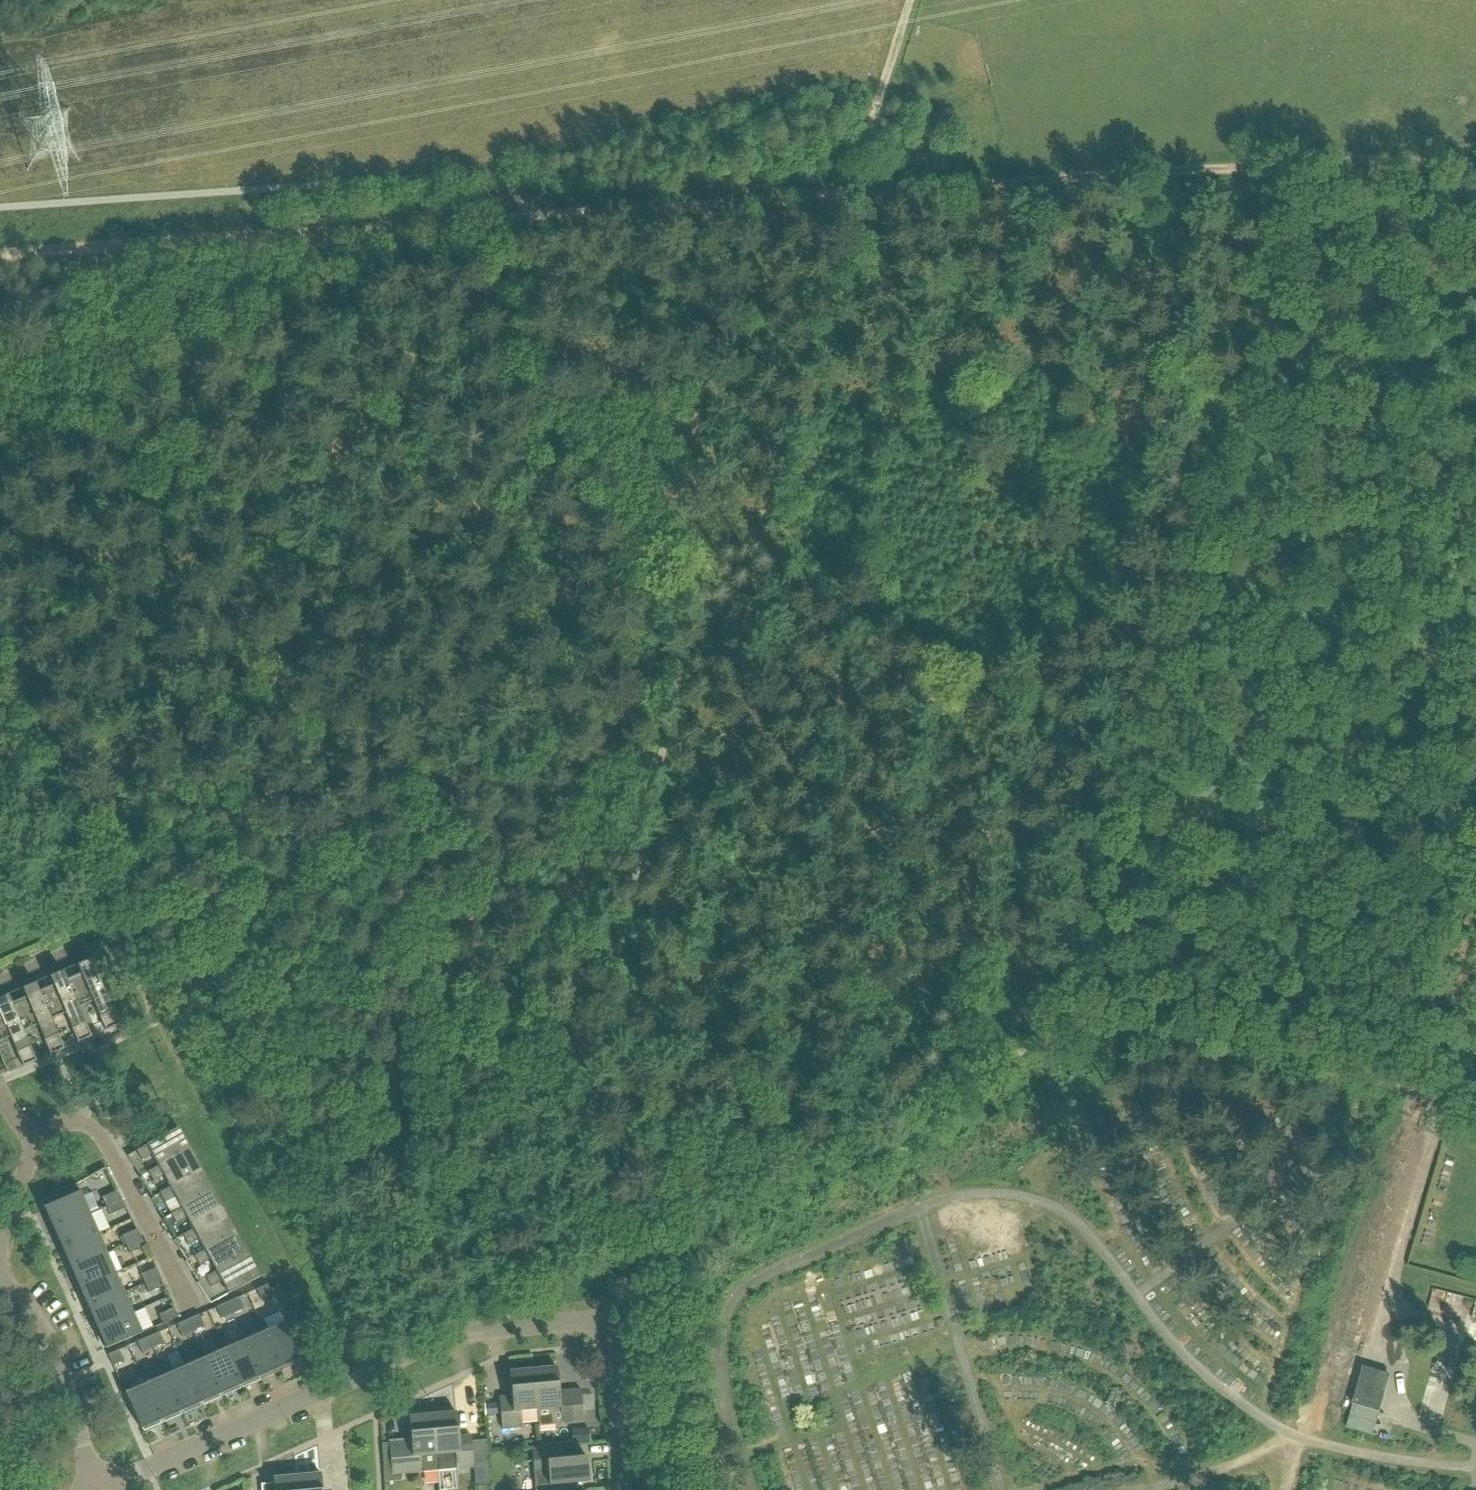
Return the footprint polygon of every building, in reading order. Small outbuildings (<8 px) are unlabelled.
[(78,1009),(79,1009),(93,1003),(105,1032),(119,1026),(90,960),(77,966),(81,975),(67,981),(66,981),(78,1009)] [(66,981),(67,981),(63,972),(49,978),(53,987),(39,993),(38,993),(50,1021),(51,1020),(65,1014),(78,1043),(91,1038),(79,1009),(78,1009),(66,981)] [(38,993),(39,993),(35,984),(22,990),(26,999),(12,1005),(11,1005),(23,1033),(24,1032),(38,1026),(50,1055),(64,1050),(51,1020),(50,1021),(38,993)] [(12,1005),(8,996),(0,999),(0,1043),(10,1038),(23,1067),(36,1061),(24,1032),(23,1033),(11,1005),(12,1005)] [(158,1168),(189,1151),(178,1129),(135,1152),(141,1162),(152,1156),(158,1167),(158,1168)] [(170,1189),(201,1172),(189,1151),(158,1168),(158,1167),(147,1173),(153,1183),(163,1177),(169,1188),(170,1189)] [(181,1210),(213,1193),(201,1172),(170,1189),(169,1188),(159,1194),(164,1204),(175,1198),(181,1209),(181,1210)] [(105,1207),(121,1200),(117,1191),(102,1198),(105,1207)] [(53,1230),(89,1214),(80,1192),(58,1202),(55,1196),(40,1202),(53,1230)] [(193,1231),(224,1214),(213,1193),(181,1210),(181,1209),(170,1215),(176,1225),(186,1219),(192,1230),(193,1231)] [(121,1200),(105,1207),(109,1216),(126,1208),(121,1200)] [(61,1250),(98,1234),(89,1214),(53,1230),(53,1231),(51,1232),(56,1243),(58,1242),(61,1250)] [(204,1252),(236,1235),(224,1214),(193,1231),(192,1230),(182,1236),(187,1246),(198,1241),(204,1251),(204,1252)] [(125,1245),(141,1238),(137,1230),(121,1236),(125,1245)] [(70,1270),(107,1254),(98,1234),(61,1250),(62,1251),(59,1252),(64,1263),(67,1262),(70,1270)] [(216,1273),(247,1256),(236,1235),(204,1252),(204,1251),(193,1257),(199,1267),(209,1262),(215,1272),(216,1273)] [(141,1238),(125,1245),(129,1254),(145,1247),(141,1238)] [(79,1290),(115,1273),(107,1254),(70,1270),(70,1271),(68,1272),(73,1283),(75,1282),(79,1290)] [(216,1273),(215,1272),(205,1278),(210,1289),(221,1283),(227,1295),(259,1278),(259,1277),(247,1256),(216,1273)] [(145,1284),(160,1277),(156,1268),(141,1275),(145,1284)] [(87,1309),(124,1293),(115,1273),(79,1290),(77,1291),(82,1302),(84,1301),(87,1309)] [(160,1277),(145,1284),(149,1293),(164,1286),(160,1277)] [(261,1301),(272,1296),(267,1285),(256,1290),(261,1301)] [(96,1329),(133,1313),(124,1293),(87,1309),(88,1310),(85,1311),(90,1322),(93,1321),(96,1329)] [(227,1302),(232,1314),(243,1309),(238,1297),(227,1302)] [(221,1319),(232,1314),(227,1302),(216,1307),(221,1319)] [(162,1324),(178,1318),(174,1308),(158,1315),(162,1324)] [(133,1313),(96,1329),(96,1330),(94,1331),(99,1342),(102,1341),(105,1348),(104,1348),(105,1349),(105,1350),(142,1334),(133,1313)] [(187,1320),(192,1331),(204,1326),(199,1315),(187,1320)] [(181,1336),(192,1331),(187,1320),(176,1325),(181,1336)] [(264,1332),(280,1369),(280,1368),(281,1371),(293,1366),(291,1363),(298,1360),(299,1360),(300,1360),(284,1323),(264,1332)] [(148,1337),(153,1349),(164,1344),(159,1332),(148,1337)] [(272,1372),(280,1369),(264,1332),(244,1341),(260,1378),(261,1377),(262,1379),(273,1374),(272,1372)] [(142,1354),(153,1349),(148,1337),(136,1342),(142,1354)] [(252,1381),(260,1378),(244,1341),(224,1350),(240,1386),(241,1386),(242,1388),(253,1383),(252,1381)] [(113,1367),(124,1362),(119,1350),(107,1355),(113,1367)] [(232,1390),(240,1386),(224,1350),(204,1358),(220,1395),(221,1395),(222,1397),(233,1392),(232,1390)] [(213,1398),(220,1395),(204,1358),(184,1367),(201,1404),(201,1403),(202,1405),(214,1401),(213,1398)] [(193,1407),(201,1404),(184,1367),(165,1376),(181,1412),(182,1412),(183,1414),(194,1409),(193,1407)] [(532,1370),(536,1410),(570,1407),(571,1423),(583,1422),(581,1396),(559,1398),(556,1368),(532,1370)] [(520,1412),(536,1410),(532,1370),(509,1372),(511,1402),(499,1404),(501,1430),(522,1428),(520,1412)] [(1379,1411),(1388,1377),(1365,1370),(1355,1404),(1379,1411)] [(173,1416),(181,1412),(165,1376),(145,1384),(161,1421),(162,1421),(163,1423),(174,1418),(173,1416)] [(153,1424),(161,1421),(145,1384),(124,1393),(141,1430),(142,1429),(143,1432),(154,1427),(153,1424)] [(1346,1429),(1373,1437),(1380,1414),(1378,1413),(1353,1406),(1346,1429)] [(456,1413),(432,1415),(436,1455),(437,1471),(473,1468),(471,1442),(459,1443),(456,1413)] [(437,1471),(436,1455),(432,1415),(408,1417),(410,1441),(389,1444),(392,1475),(437,1471)] [(588,1432),(588,1428),(571,1430),(572,1446),(594,1444),(593,1431),(588,1432)] [(556,1460),(555,1448),(531,1451),(535,1487),(589,1482),(587,1457),(556,1460)] [(321,1474),(297,1476),(298,1489),(322,1489),(321,1474)] [(297,1476),(273,1478),(274,1489),(298,1489),(297,1476)] [(254,1489),(265,1489),(263,1477),(253,1478),(254,1489)]
